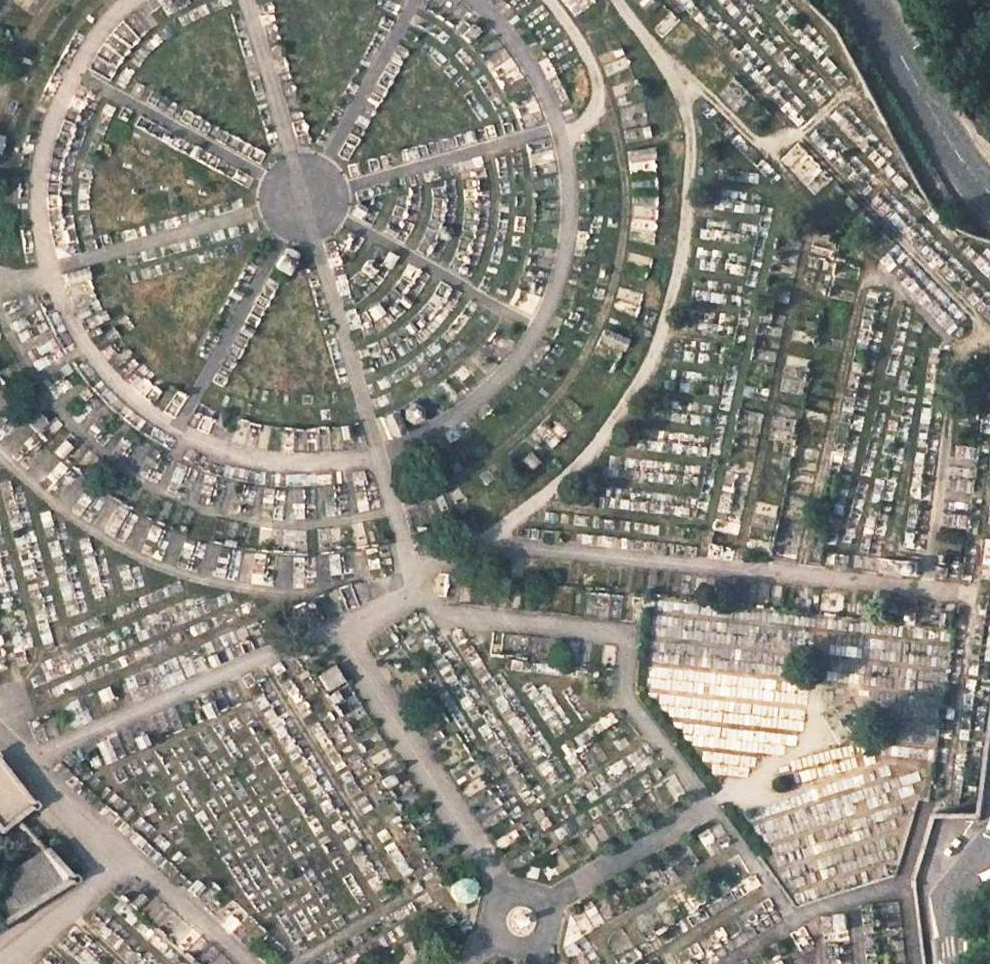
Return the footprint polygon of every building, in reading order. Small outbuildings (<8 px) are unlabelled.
[(413,403),(403,408),(403,420),(412,425),(423,420),(422,408),(413,403)] [(0,763),(0,831),(18,818),(34,806),(0,763)] [(45,847),(0,875),(0,926),(74,880),(45,847)]
